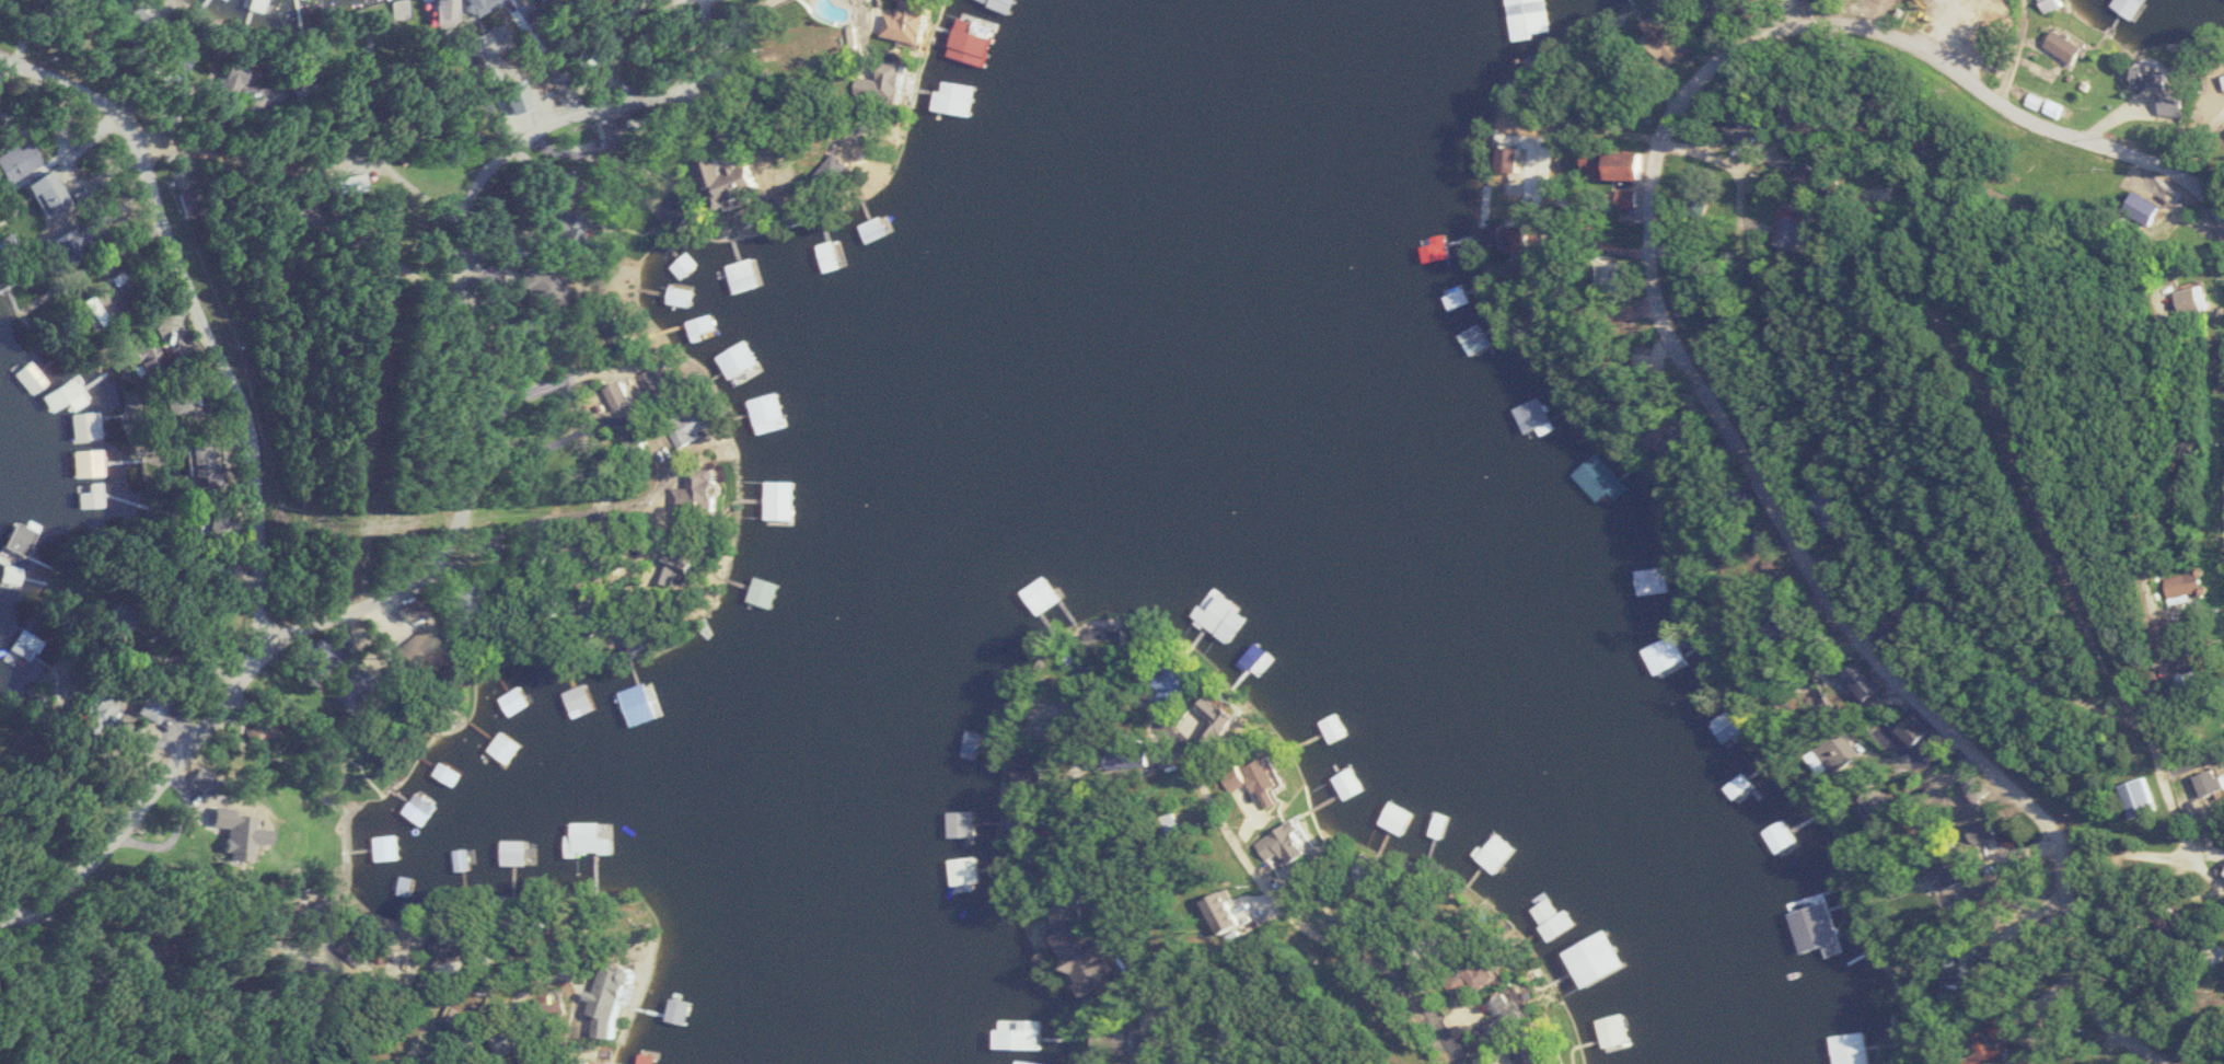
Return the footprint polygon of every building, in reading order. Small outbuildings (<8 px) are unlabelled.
[(477,15),(500,0),(468,0),(477,15)] [(938,4),(911,0),(909,0),(907,15),(893,13),(889,39),(932,45),(938,4)] [(1019,0),(978,0),(1016,11),(1019,0)] [(1557,0),(1512,0),(1527,27),(1562,7),(1557,0)] [(1673,24),(1654,37),(1676,68),(1695,54),(1673,24)] [(2092,47),(2064,26),(2050,45),(2078,66),(2092,47)] [(487,49),(513,50),(514,31),(488,30),(487,49)] [(243,83),(252,86),(257,68),(227,60),(219,92),(239,97),(243,83)] [(909,102),(914,67),(890,63),(888,79),(864,76),(861,96),(909,102)] [(2188,95),(2171,92),(2174,71),(2140,65),(2137,87),(2160,91),(2156,113),(2184,118),(2188,95)] [(984,86),(950,82),(949,91),(943,90),(940,112),(980,117),(984,86)] [(2223,123),(2223,102),(2199,105),(2202,126),(2223,123)] [(18,145),(0,156),(0,165),(11,184),(34,171),(18,145)] [(1655,153),(1624,153),(1624,181),(1655,181),(1655,153)] [(726,212),(758,200),(754,191),(768,186),(761,164),(734,174),(728,158),(709,165),(726,212)] [(32,185),(51,217),(75,202),(55,170),(32,185)] [(375,174),(355,178),(358,195),(378,191),(375,174)] [(676,187),(657,205),(679,227),(698,208),(676,187)] [(1529,187),(1513,187),(1513,198),(1529,198),(1529,187)] [(577,247),(595,222),(572,206),(554,230),(577,247)] [(894,233),(886,214),(861,224),(869,243),(894,233)] [(1793,244),(1817,253),(1827,223),(1803,215),(1793,244)] [(700,264),(688,252),(672,268),(684,280),(700,264)] [(728,266),(737,294),(762,286),(753,258),(728,266)] [(564,301),(564,270),(529,270),(529,301),(564,301)] [(85,302),(103,330),(130,313),(112,285),(85,302)] [(694,289),(671,288),(671,304),(694,305),(694,289)] [(2220,312),(2220,292),(2193,292),(2193,312),(2220,312)] [(688,321),(693,339),(720,331),(715,313),(688,321)] [(1463,350),(1486,343),(1478,319),(1455,327),(1463,350)] [(134,349),(147,379),(170,370),(157,339),(134,349)] [(32,395),(49,383),(32,361),(16,373),(32,395)] [(642,379),(654,404),(684,389),(671,364),(642,379)] [(68,397),(75,409),(98,395),(86,375),(68,385),(73,394),(68,397)] [(615,391),(628,418),(649,408),(635,381),(615,391)] [(176,408),(196,402),(192,390),(172,396),(176,408)] [(771,432),(769,426),(787,421),(780,393),(751,400),(759,434),(771,432)] [(1529,434),(1540,429),(1543,435),(1557,429),(1544,398),(1518,409),(1529,434)] [(711,411),(676,429),(686,449),(721,431),(711,411)] [(101,442),(101,414),(73,414),(73,442),(101,442)] [(224,445),(197,445),(197,479),(224,479),(224,445)] [(103,476),(103,452),(80,452),(80,476),(103,476)] [(1610,493),(1617,499),(1630,487),(1596,453),(1574,475),(1601,502),(1610,493)] [(727,468),(698,469),(699,488),(682,488),(682,510),(728,510),(727,468)] [(797,480),(768,480),(768,523),(797,523),(797,480)] [(81,506),(100,506),(100,492),(81,492),(81,506)] [(214,536),(233,535),(231,513),(213,515),(214,536)] [(1613,572),(1615,598),(1644,595),(1641,569),(1613,572)] [(2215,594),(2210,572),(2189,576),(2194,599),(2215,594)] [(777,609),(786,585),(760,576),(752,600),(777,609)] [(1026,592),(1042,615),(1065,600),(1049,576),(1026,592)] [(489,620),(467,585),(438,603),(459,638),(489,620)] [(1222,623),(1201,603),(1189,617),(1209,636),(1222,623)] [(124,642),(142,621),(126,607),(108,628),(124,642)] [(426,661),(443,645),(425,627),(408,643),(426,661)] [(316,664),(339,654),(331,636),(308,647),(316,664)] [(1266,660),(1258,651),(1248,660),(1256,669),(1266,660)] [(1174,707),(1200,679),(1178,660),(1158,681),(1169,692),(1164,698),(1174,707)] [(1844,676),(1866,701),(1883,686),(1861,661),(1844,676)] [(620,690),(630,713),(646,706),(636,683),(620,690)] [(576,731),(600,721),(585,688),(561,699),(576,731)] [(103,727),(118,707),(95,690),(80,710),(103,727)] [(1251,721),(1221,690),(1204,707),(1217,721),(1203,734),(1220,751),(1251,721)] [(139,715),(159,725),(171,701),(151,691),(139,715)] [(1350,735),(1338,713),(1321,722),(1333,744),(1350,735)] [(1916,738),(1923,730),(1911,719),(1904,726),(1916,738)] [(260,746),(272,733),(259,721),(247,734),(260,746)] [(980,759),(986,733),(973,730),(967,755),(980,759)] [(490,752),(509,768),(524,750),(505,733),(490,752)] [(1290,785),(1276,756),(1233,776),(1240,790),(1259,781),(1272,808),(1286,802),(1280,789),(1290,785)] [(443,780),(462,791),(472,775),(453,764),(443,780)] [(1366,790),(1355,769),(1337,778),(1349,799),(1366,790)] [(2202,770),(2202,794),(2223,794),(2223,770),(2202,770)] [(2160,809),(2149,776),(2123,785),(2134,817),(2160,809)] [(426,827),(441,806),(421,792),(406,812),(426,827)] [(1381,823),(1405,837),(1418,814),(1394,800),(1381,823)] [(953,811),(953,836),(977,836),(977,811),(953,811)] [(1432,836),(1446,839),(1452,816),(1438,812),(1432,836)] [(201,861),(228,864),(232,819),(206,816),(201,861)] [(1803,843),(1787,819),(1768,832),(1783,856),(1803,843)] [(1264,841),(1275,862),(1288,856),(1293,866),(1317,854),(1301,822),(1264,841)] [(1976,841),(1997,836),(1994,824),(1974,828),(1976,841)] [(607,829),(593,829),(593,848),(607,848),(607,829)] [(1497,875),(1519,850),(1501,834),(1479,858),(1497,875)] [(377,837),(377,861),(402,860),(401,836),(377,837)] [(505,839),(505,865),(530,865),(530,839),(505,839)] [(1965,875),(1955,853),(1930,865),(1940,887),(1965,875)] [(983,857),(957,857),(957,883),(983,883),(983,857)] [(1813,888),(1815,898),(1802,901),(1809,931),(1836,924),(1827,884),(1813,888)] [(1064,935),(1088,982),(1088,985),(1093,995),(1111,987),(1115,995),(1121,995),(1131,990),(1130,981),(1117,954),(1116,946),(1102,919),(1101,910),(1094,895),(1070,898),(1064,901),(1067,933),(1064,935)] [(1561,914),(1553,898),(1533,908),(1550,941),(1580,926),(1571,909),(1561,914)] [(2181,934),(2191,921),(2173,908),(2164,920),(2181,934)] [(1586,989),(1631,966),(1613,929),(1568,952),(1586,989)] [(345,934),(333,948),(347,960),(359,946),(345,934)] [(1494,953),(1454,979),(1464,995),(1486,981),(1491,989),(1509,977),(1494,953)] [(642,972),(613,962),(590,1030),(618,1040),(642,972)] [(1536,1022),(1519,991),(1498,1003),(1515,1034),(1536,1022)] [(1606,1053),(1634,1046),(1626,1013),(1598,1020),(1606,1053)] [(1006,1033),(1006,1051),(1045,1051),(1045,1023),(1023,1023),(1023,1033),(1006,1033)] [(1985,1033),(1996,1063),(2005,1063),(2017,1060),(2006,1027),(1985,1033)] [(1139,1028),(1104,1028),(1104,1053),(1139,1053),(1139,1028)] [(1872,1030),(1839,1035),(1843,1063),(1876,1063),(1872,1030)] [(1528,1050),(1531,1063),(1561,1063),(1556,1043),(1528,1050)]
